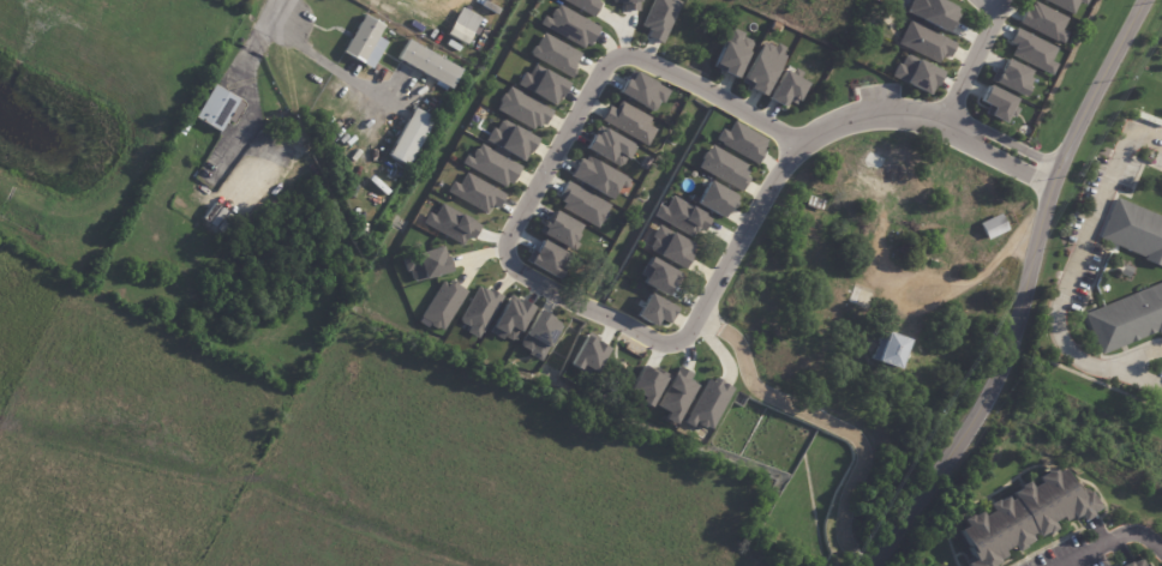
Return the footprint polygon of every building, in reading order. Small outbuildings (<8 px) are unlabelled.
[(598,0),(558,0),(591,15),(598,0)] [(638,0),(612,0),(612,3),(622,3),(622,10),(638,11),(638,0)] [(640,26),(649,30),(647,37),(662,44),(681,1),(678,0),(652,0),(640,26)] [(958,8),(940,0),(910,0),(904,13),(946,33),(958,8)] [(1072,14),(1078,2),(1084,6),(1087,0),(1040,0),(1072,14)] [(1062,30),(1067,17),(1029,1),(1019,26),(1063,44),(1067,32),(1062,30)] [(581,48),(538,24),(543,14),(549,18),(557,5),(599,28),(588,46),(585,43),(581,48)] [(480,18),(460,7),(446,35),(466,45),(480,18)] [(382,52),(372,68),(361,62),(361,64),(341,52),(363,14),(383,26),(377,36),(388,42),(382,52)] [(948,58),(955,43),(907,20),(896,44),(937,63),(941,54),(948,58)] [(712,68),(736,78),(753,39),(729,29),(712,68)] [(1050,61),(1056,46),(1014,29),(1009,42),(1015,45),(1010,57),(1051,74),(1056,64),(1050,61)] [(580,52),(540,34),(529,58),(570,76),(580,52)] [(459,71),(448,90),(396,58),(407,40),(459,71)] [(784,51),(761,40),(741,85),(764,96),(784,51)] [(891,79),(930,95),(941,70),(901,54),(891,79)] [(1032,71),(1001,58),(991,83),(1022,96),(1032,71)] [(566,80),(532,67),(529,75),(522,72),(516,88),(557,104),(566,80)] [(795,104),(806,83),(797,78),(799,75),(784,67),(767,99),(782,107),(786,100),(795,104)] [(657,112),(667,88),(629,71),(619,96),(657,112)] [(217,86),(240,100),(239,102),(244,106),(234,124),(228,120),(222,132),(196,118),(214,85),(217,86)] [(495,109),(537,132),(549,109),(507,86),(495,109)] [(1003,122),(1006,114),(1010,116),(1017,99),(986,86),(979,103),(991,107),(987,116),(1003,122)] [(655,128),(647,125),(650,115),(612,101),(603,126),(649,143),(655,128)] [(421,114),(432,119),(406,167),(388,156),(413,109),(421,114)] [(535,136),(496,120),(486,144),(525,160),(535,136)] [(720,128),(713,141),(755,164),(768,140),(733,121),(727,132),(720,128)] [(624,167),(634,143),(595,127),(585,151),(624,167)] [(696,167),(739,191),(752,169),(709,145),(696,167)] [(511,187),(520,163),(476,146),(472,158),(464,155),(459,168),(511,187)] [(893,188),(858,170),(868,151),(870,152),(872,151),(875,153),(903,168),(906,158),(914,162),(911,173),(904,169),(893,188)] [(613,200),(625,178),(581,154),(569,177),(613,200)] [(486,214),(491,205),(497,208),(505,194),(464,173),(458,185),(452,181),(446,193),(486,214)] [(735,194),(706,181),(695,205),(724,218),(735,194)] [(597,228),(610,206),(568,182),(555,205),(597,228)] [(825,204),(822,211),(804,204),(808,195),(826,201),(825,204)] [(651,217),(696,240),(709,216),(670,196),(664,208),(657,204),(651,217)] [(1115,198),(1161,218),(1161,269),(1143,260),(1144,258),(1098,239),(1115,198)] [(427,212),(421,225),(467,245),(478,222),(439,205),(434,215),(427,212)] [(539,233),(569,249),(581,226),(551,210),(539,233)] [(682,268),(694,245),(657,226),(645,249),(682,268)] [(558,277),(568,253),(537,240),(527,265),(558,277)] [(402,257),(409,283),(449,272),(442,246),(402,257)] [(668,296),(679,272),(648,259),(637,283),(668,296)] [(1131,269),(1127,277),(1118,273),(1121,265),(1131,269)] [(419,319),(442,331),(465,291),(442,278),(419,319)] [(1083,314),(1161,282),(1161,332),(1157,333),(1156,331),(1100,354),(1083,314)] [(501,297),(477,284),(458,321),(469,327),(465,333),(479,340),(501,297)] [(853,285),(874,293),(868,311),(844,302),(850,284),(853,285)] [(654,326),(657,320),(667,324),(675,306),(645,294),(635,318),(654,326)] [(491,334),(516,343),(530,306),(505,296),(491,334)] [(559,323),(535,311),(517,348),(541,360),(559,323)] [(874,362),(884,332),(906,341),(903,349),(911,353),(908,361),(899,359),(896,369),(874,362)] [(569,367),(595,377),(607,346),(581,336),(569,367)] [(638,402),(649,408),(664,376),(640,365),(627,392),(640,398),(638,402)] [(694,383),(688,381),(691,373),(674,366),(657,408),(668,412),(664,420),(677,426),(694,383)] [(705,376),(683,424),(691,428),(693,423),(710,431),(730,387),(705,376)] [(998,564),(994,565),(967,565),(966,565),(972,562),(966,549),(968,548),(959,532),(965,529),(962,522),(970,517),(971,518),(981,513),(983,518),(992,513),(988,506),(996,501),(998,504),(1006,498),(1008,502),(1014,500),(1012,494),(1020,489),(1019,488),(1028,483),(1031,489),(1041,484),(1037,480),(1046,475),(1044,472),(1054,468),(1058,474),(1064,471),(1072,487),(1076,484),(1082,498),(1091,492),(1101,510),(1091,514),(1092,517),(1083,522),(1079,516),(1073,519),(1072,518),(1064,523),(1061,518),(1050,524),(1055,530),(1047,535),(1046,534),(1037,538),(1035,534),(1029,537),(1031,542),(1023,547),(1024,549),(1016,554),(1012,547),(1002,552),(1005,558),(996,562),(998,564)]
